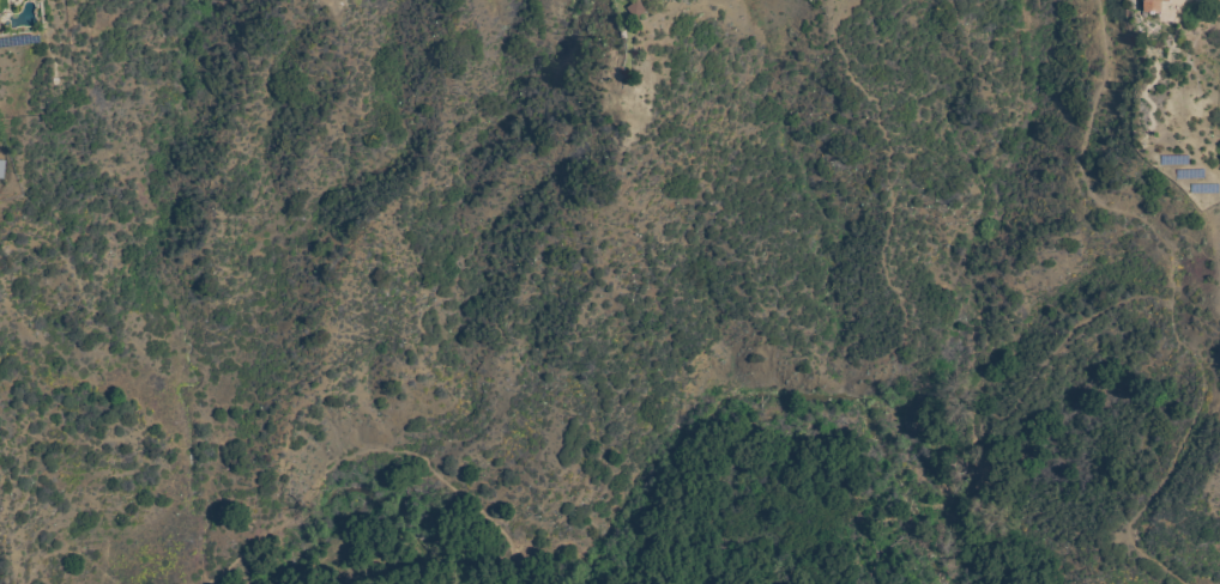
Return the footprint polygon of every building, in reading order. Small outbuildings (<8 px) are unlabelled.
[(647,11),(635,19),(627,8),(639,0),(647,11)] [(1142,1),(1142,0),(1170,0),(1170,2),(1161,2),(1162,12),(1143,13),(1143,1),(1142,1)]
